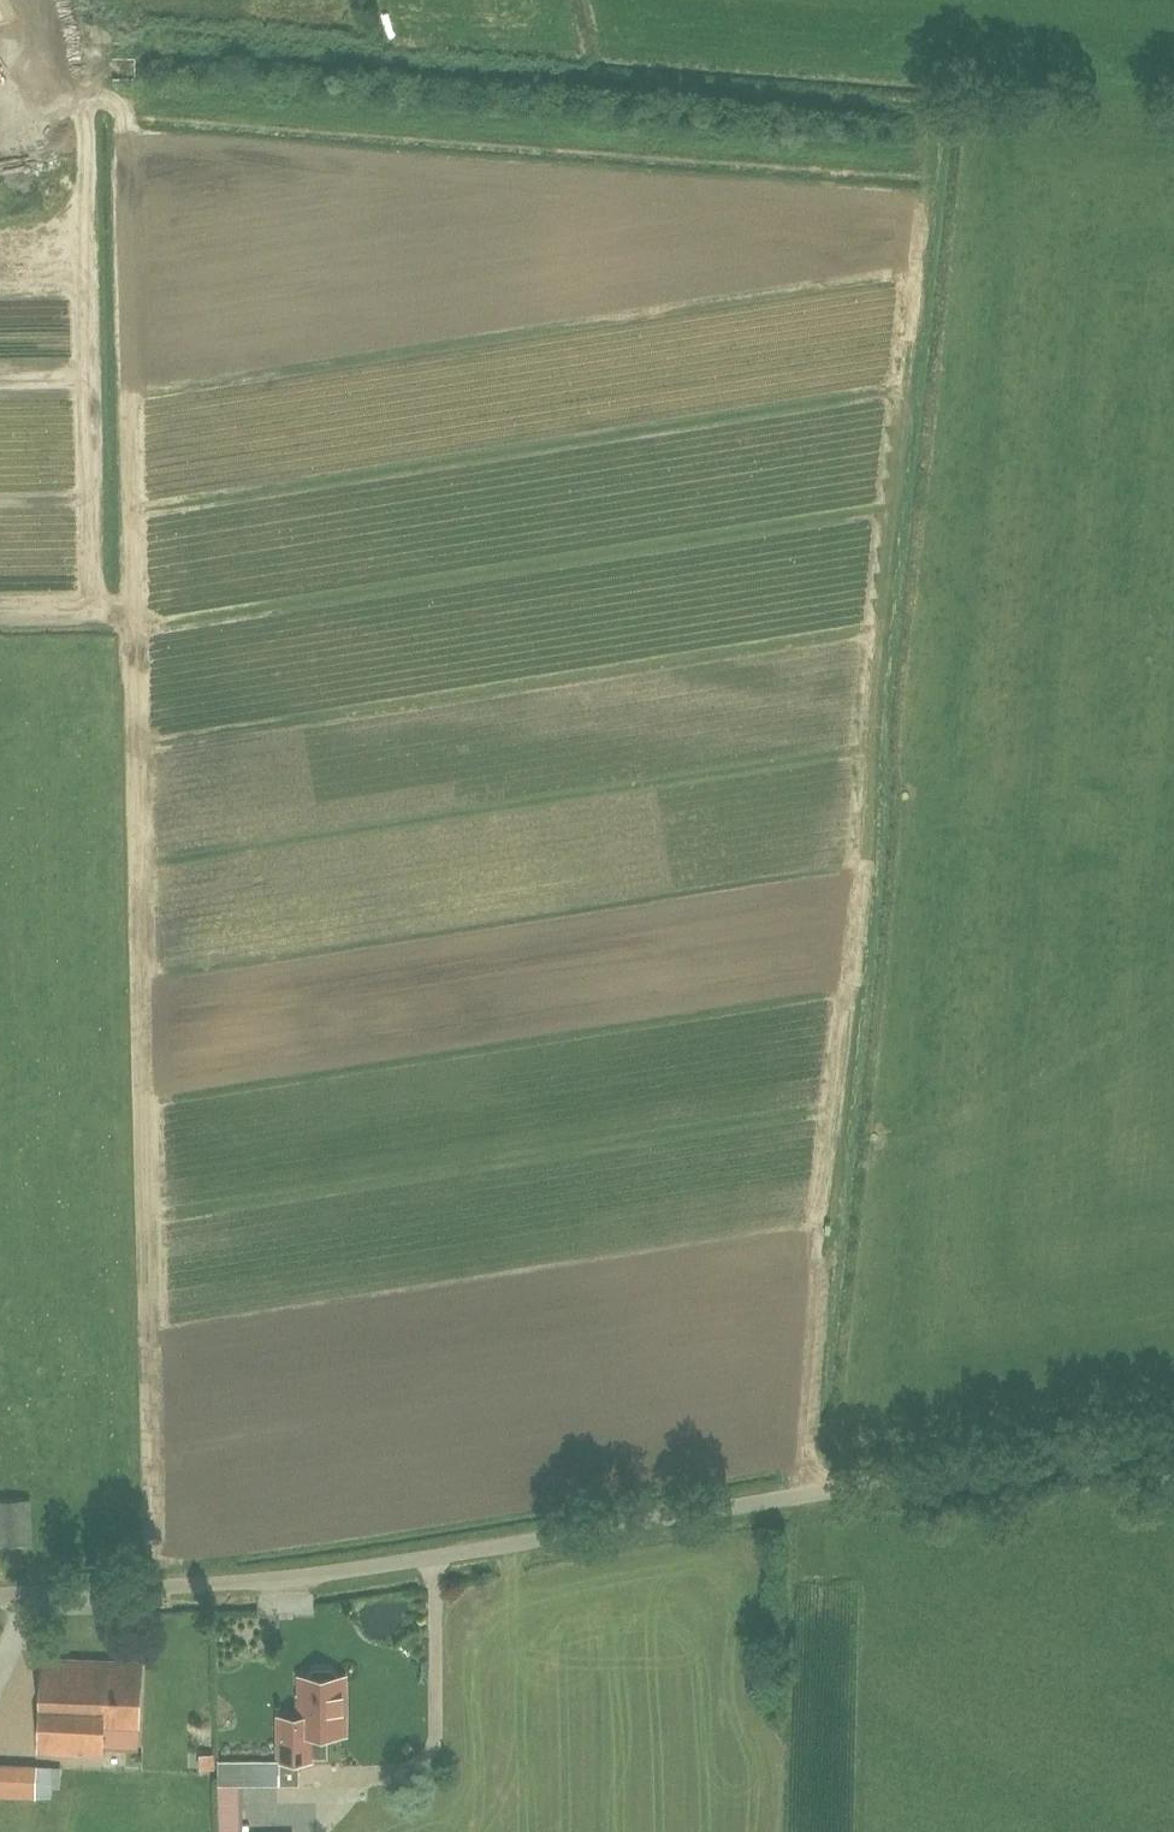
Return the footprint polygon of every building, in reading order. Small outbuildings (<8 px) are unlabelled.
[(34,1542),(31,1497),(0,1499),(0,1543),(34,1542)] [(105,1726),(140,1727),(143,1662),(42,1658),(38,1752),(89,1755),(103,1756),(105,1726)] [(344,1676),(332,1676),(332,1671),(329,1668),(316,1668),(313,1671),(313,1676),(301,1676),(301,1716),(280,1716),(280,1760),(311,1760),(311,1734),(345,1734),(344,1676)] [(257,1784),(257,1759),(221,1759),(221,1784),(257,1784)]
